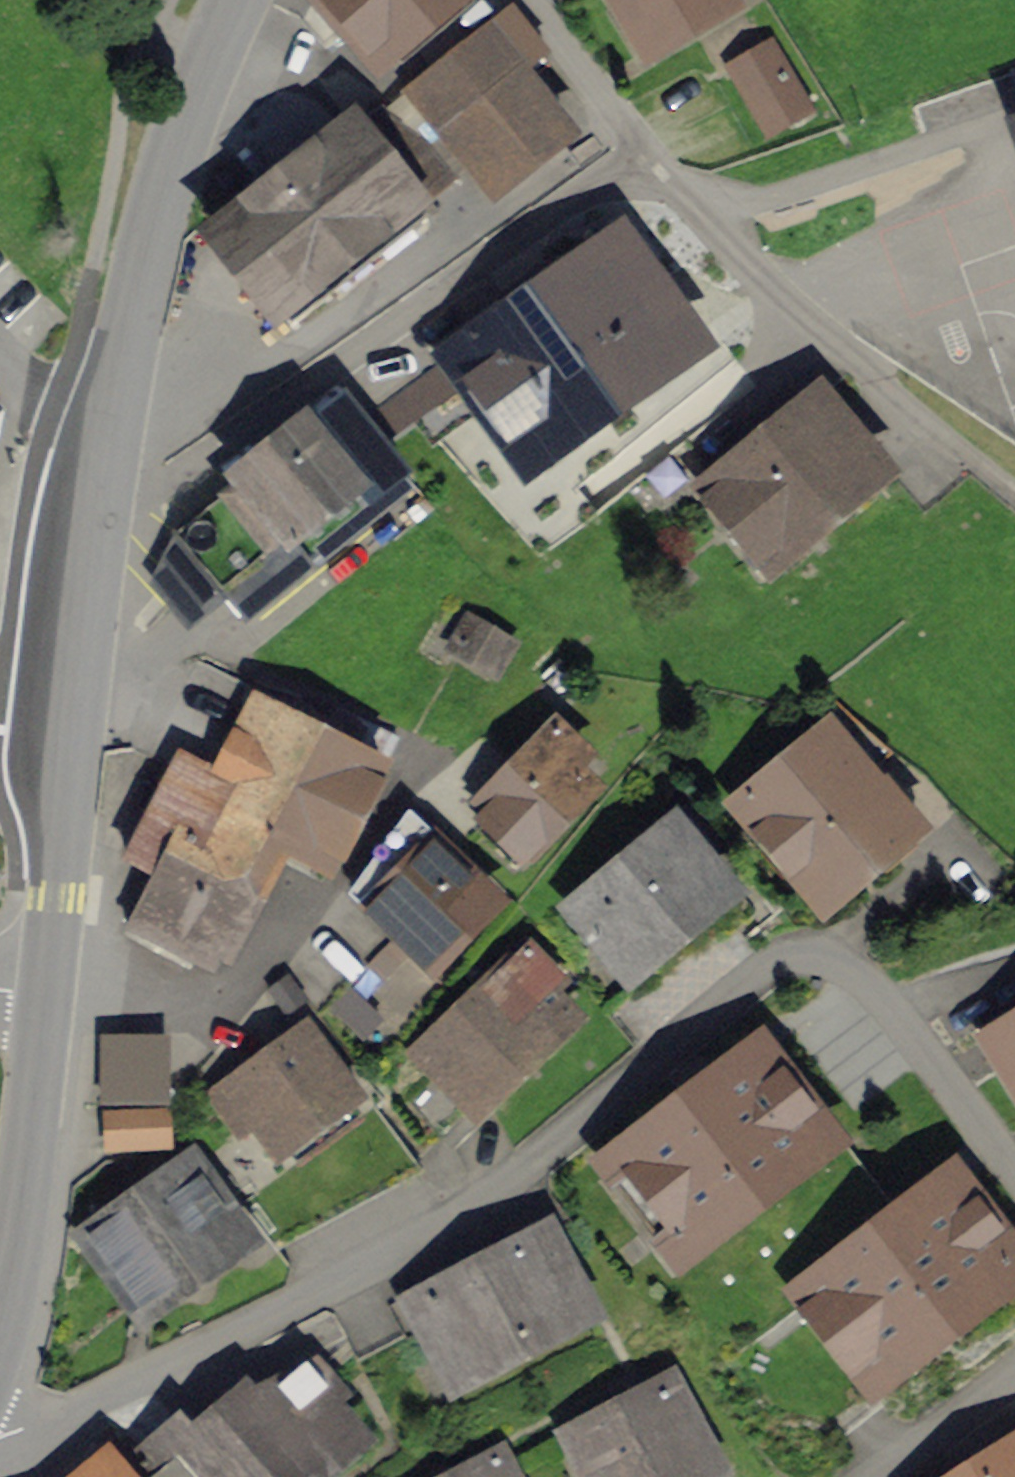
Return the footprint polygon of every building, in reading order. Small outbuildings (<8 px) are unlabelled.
[(451,0),(320,0),(362,73),(461,17),(451,0)] [(730,0),(612,0),(654,77),(745,28),(730,0)] [(490,27),(395,99),(483,216),(579,143),(490,27)] [(770,52),(729,73),(766,143),(807,121),(770,52)] [(995,104),(1014,161),(1014,98),(995,104)] [(441,248),(344,128),(198,245),(294,365),(441,248)] [(736,318),(668,220),(521,322),(590,420),(736,318)] [(377,410),(397,436),(452,393),(432,367),(377,410)] [(898,504),(810,392),(666,505),(754,617),(898,504)] [(430,522),(346,415),(158,561),(241,668),(430,522)] [(461,613),(439,657),(496,686),(519,642),(461,613)] [(250,707),(213,784),(350,847),(388,776),(250,707)] [(612,780),(553,722),(447,828),(506,887),(612,780)] [(921,843),(819,732),(735,810),(837,920),(921,843)] [(325,900),(350,847),(213,784),(180,768),(127,874),(157,888),(129,942),(221,988),(277,876),(325,900)] [(745,910),(677,823),(569,907),(637,995),(745,910)] [(499,915),(438,852),(356,932),(417,994),(499,915)] [(596,1039),(525,961),(405,1069),(477,1148),(596,1039)] [(350,982),(331,1005),(370,1036),(388,1013),(350,982)] [(981,1046),(1014,1094),(1014,1023),(981,1046)] [(313,1024),(209,1090),(260,1169),(364,1103),(313,1024)] [(107,1046),(104,1109),(175,1110),(178,1049),(107,1046)] [(846,1157),(762,1046),(609,1162),(693,1272),(846,1157)] [(172,1156),(175,1110),(104,1109),(101,1152),(172,1156)] [(134,1335),(278,1256),(226,1162),(82,1242),(134,1335)] [(944,1170),(802,1296),(891,1395),(1014,1285),(1014,1249),(944,1170)] [(590,1340),(534,1243),(397,1323),(453,1420),(590,1340)] [(153,1476),(353,1476),(385,1459),(340,1380),(301,1378),(245,1393),(191,1437),(176,1422),(135,1459),(153,1476)] [(678,1391),(556,1442),(571,1476),(714,1476),(678,1391)] [(511,1442),(440,1476),(529,1476),(511,1442)] [(964,1476),(1014,1476),(1014,1450),(964,1476)] [(107,1464),(91,1476),(117,1476),(107,1464)]
